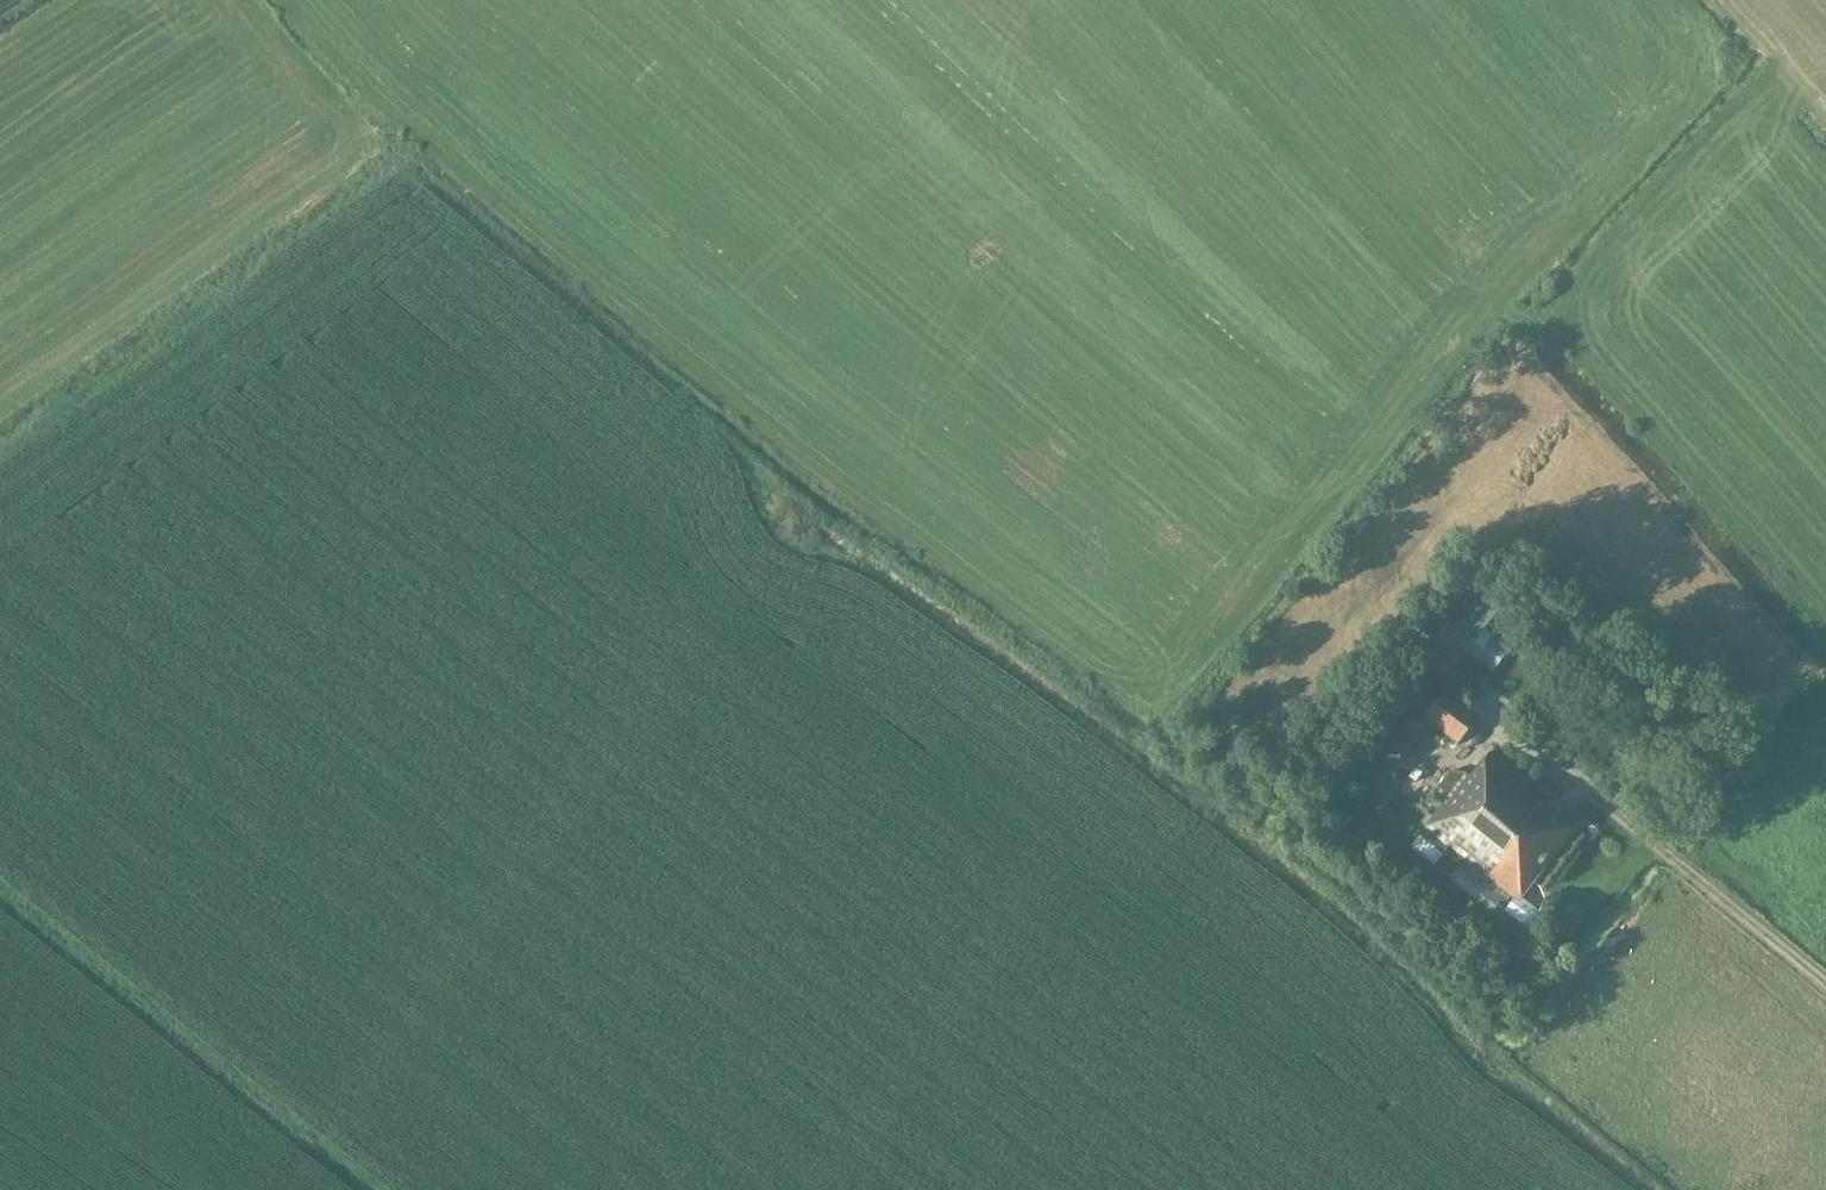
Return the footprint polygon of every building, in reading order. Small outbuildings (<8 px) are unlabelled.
[(1511,648),(1484,629),(1517,588),(1495,570),(1471,600),(1463,594),(1445,616),(1450,620),(1432,642),(1454,660),(1462,651),(1494,673),(1511,648)] [(1425,718),(1457,742),(1477,716),(1445,692),(1425,718)] [(1434,793),(1446,803),(1428,825),(1427,825),(1425,828),(1513,899),(1505,910),(1527,928),(1540,912),(1519,896),(1578,823),(1489,750),(1469,774),(1451,771),(1434,793)] [(1430,859),(1440,846),(1416,827),(1406,840),(1430,859)]
